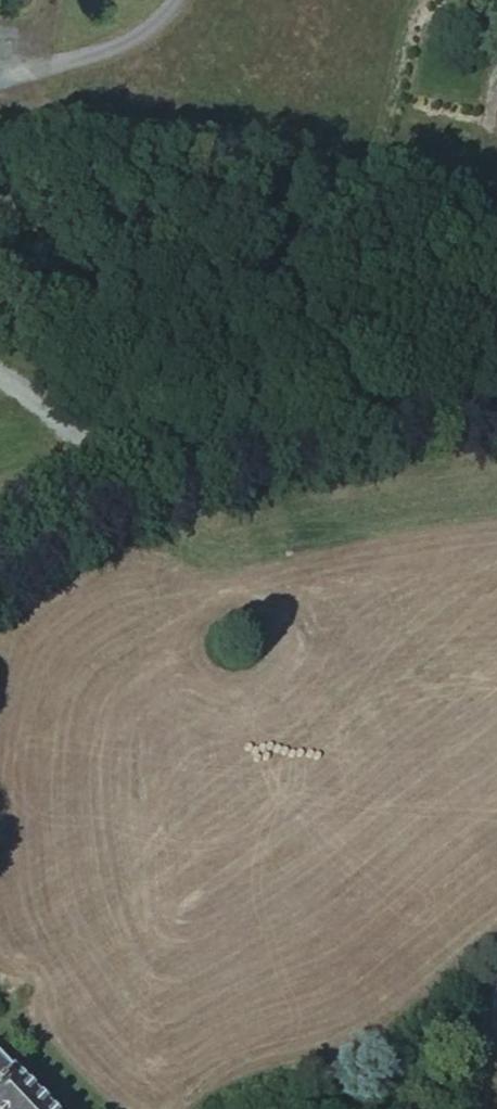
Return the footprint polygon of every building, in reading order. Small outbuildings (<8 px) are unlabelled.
[(0,1067),(0,1108),(44,1108),(9,1070),(4,1072),(0,1067)]
